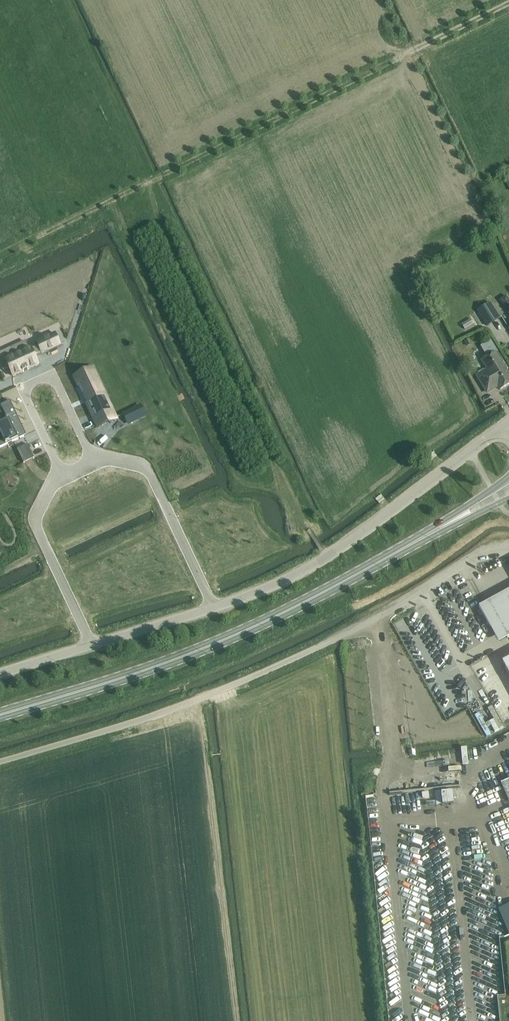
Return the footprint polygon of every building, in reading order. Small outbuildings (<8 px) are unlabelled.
[(500,299),(508,312),(508,311),(508,299),(506,295),(500,299)] [(478,311),(488,327),(500,319),(491,303),(478,311)] [(471,318),(462,324),(465,329),(474,324),(471,318)] [(25,341),(11,348),(14,355),(5,359),(9,367),(13,376),(38,364),(34,355),(41,351),(42,352),(60,344),(55,333),(37,341),(38,345),(31,348),(31,347),(28,348),(25,341)] [(488,356),(481,360),(487,370),(486,371),(484,370),(480,372),(480,374),(478,376),(487,392),(490,390),(489,388),(496,383),(499,389),(508,384),(508,374),(507,370),(508,368),(498,350),(488,356)] [(80,366),(70,370),(94,420),(111,412),(92,371),(85,375),(80,366)] [(22,425),(10,400),(1,405),(2,406),(3,406),(9,417),(0,421),(0,433),(0,434),(0,447),(24,436),(20,426),(22,425)] [(134,401),(117,409),(121,417),(138,409),(134,401)] [(17,449),(24,463),(34,458),(28,444),(17,449)] [(479,606),(498,642),(508,637),(508,590),(479,606)] [(500,717),(492,719),(495,730),(503,728),(500,717)] [(369,823),(378,819),(375,814),(367,818),(369,823)] [(373,823),(366,825),(368,836),(376,834),(373,823)]
